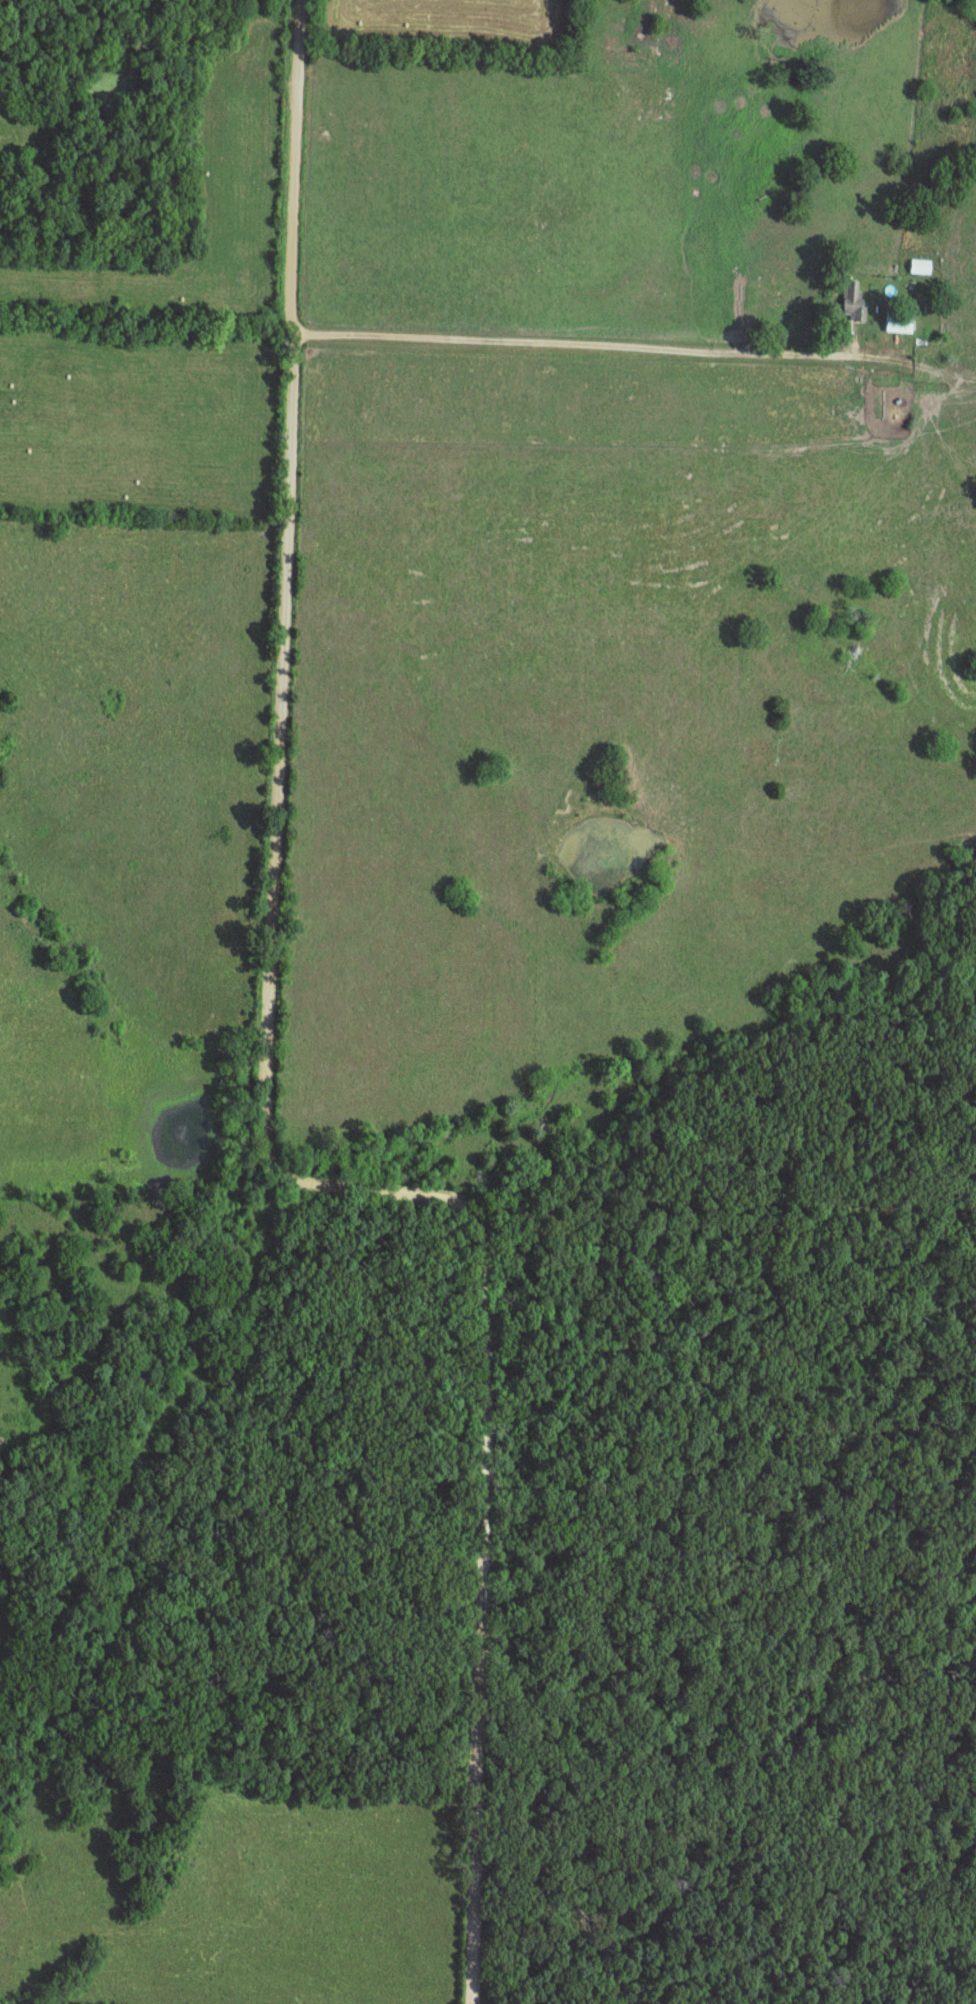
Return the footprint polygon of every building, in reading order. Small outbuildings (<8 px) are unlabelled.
[(910,274),(929,270),(927,258),(908,262),(910,274)] [(843,319),(862,319),(863,279),(844,279),(843,319)] [(912,311),(882,311),(882,331),(912,331),(912,311)]
